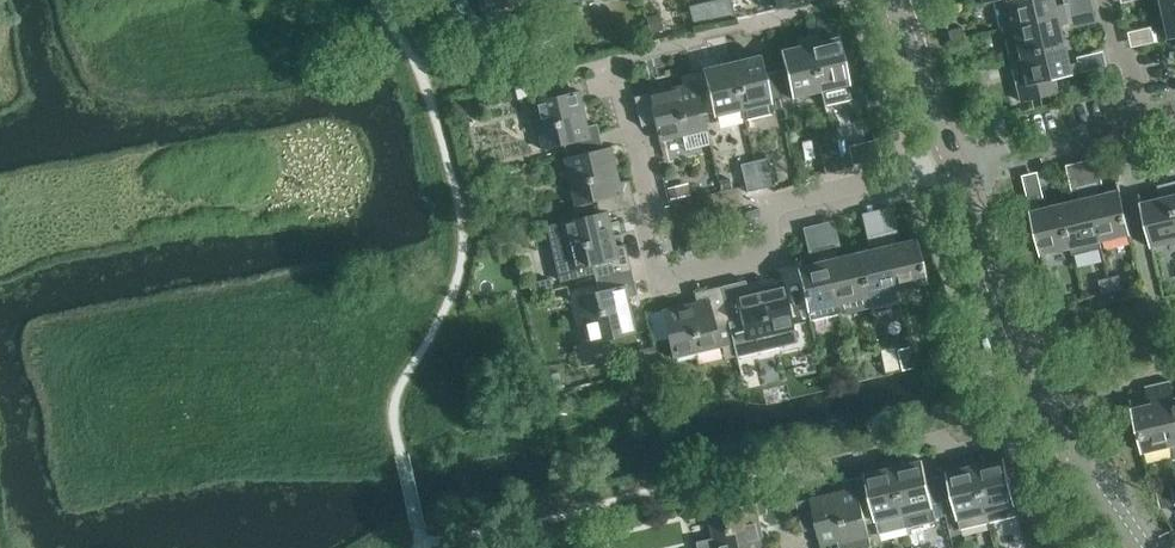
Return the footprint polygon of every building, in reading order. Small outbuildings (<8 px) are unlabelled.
[(482,11),(530,0),(480,0),(482,11)] [(775,9),(789,6),(787,0),(773,0),(775,9)] [(1003,28),(1069,12),(1067,2),(1053,5),(1052,0),(995,0),(1002,28),(1003,28)] [(1094,0),(1067,0),(1074,27),(1099,20),(1094,0)] [(1161,8),(1174,5),(1174,0),(1159,0),(1161,8)] [(1161,8),(1165,27),(1151,31),(1154,42),(1174,37),(1174,5),(1161,8)] [(1003,28),(1010,57),(1063,45),(1058,26),(1072,22),(1069,12),(1003,28)] [(695,24),(707,21),(705,13),(693,16),(695,24)] [(646,16),(650,33),(662,31),(658,14),(646,16)] [(947,31),(949,41),(963,37),(961,28),(947,31)] [(1154,46),(1150,28),(1125,34),(1129,52),(1154,46)] [(808,35),(820,89),(824,105),(864,96),(852,45),(841,48),(838,38),(820,42),(818,32),(808,35)] [(820,89),(808,35),(797,37),(800,47),(781,51),(785,68),(775,71),(781,96),(782,96),(791,94),(792,96),(820,89)] [(963,37),(949,41),(952,51),(966,48),(963,37)] [(1063,45),(1010,57),(1021,101),(1057,92),(1054,78),(1083,72),(1080,61),(1067,64),(1063,45)] [(740,51),(730,53),(742,108),(744,117),(773,111),(773,108),(784,106),(782,96),(781,96),(775,71),(764,73),(760,56),(742,61),(740,51)] [(1109,69),(1105,52),(1080,57),(1083,75),(1109,69)] [(742,108),(730,53),(719,56),(721,66),(693,72),(703,115),(703,114),(713,112),(714,114),(742,108)] [(703,115),(693,72),(681,75),(683,85),(634,97),(641,126),(655,123),(659,141),(707,129),(703,114),(703,115)] [(1084,80),(1071,83),(1074,98),(1087,95),(1084,80)] [(967,88),(970,98),(984,95),(981,85),(967,88)] [(564,144),(567,157),(603,149),(603,148),(597,123),(587,125),(579,90),(531,101),(543,149),(564,144)] [(1003,116),(991,119),(995,135),(1007,133),(1003,116)] [(847,138),(833,142),(839,170),(853,166),(847,138)] [(839,170),(833,142),(819,145),(825,173),(839,170)] [(596,200),(599,213),(599,214),(607,212),(608,212),(635,206),(629,179),(619,181),(611,146),(603,148),(603,149),(567,157),(564,158),(575,205),(596,200)] [(1096,155),(1065,162),(1071,188),(1102,181),(1096,155)] [(1163,158),(1166,172),(1174,170),(1174,164),(1173,155),(1163,158)] [(768,157),(754,161),(761,188),(775,185),(768,157)] [(1166,172),(1163,158),(1152,160),(1156,174),(1166,172)] [(761,188),(754,161),(741,164),(747,192),(761,188)] [(1036,169),(1019,174),(1025,199),(1043,194),(1036,169)] [(729,178),(720,180),(722,189),(731,187),(729,178)] [(1098,182),(1088,184),(1101,243),(1131,236),(1121,191),(1101,196),(1098,182)] [(688,183),(680,185),(668,188),(671,199),(691,194),(688,183)] [(1168,183),(1158,185),(1162,199),(1142,204),(1152,248),(1174,243),(1174,211),(1168,183)] [(1081,200),(1062,205),(1072,250),(1101,243),(1088,184),(1078,186),(1081,200)] [(1072,250),(1062,205),(1043,209),(1039,195),(1028,198),(1042,257),(1072,250)] [(892,203),(861,210),(867,236),(898,229),(892,203)] [(592,264),(595,277),(631,269),(625,243),(615,246),(608,212),(607,212),(599,214),(599,213),(560,222),(571,269),(592,264)] [(832,217),(801,224),(807,250),(838,243),(832,217)] [(893,230),(882,233),(896,289),(926,282),(916,239),(896,244),(893,230)] [(876,249),(857,254),(869,307),(899,300),(896,289),(882,233),(872,235),(876,249)] [(834,244),(824,247),(840,313),(840,314),(869,307),(857,254),(837,258),(834,244)] [(840,313),(824,247),(814,249),(817,263),(797,267),(810,320),(840,313)] [(631,269),(595,277),(599,291),(577,296),(588,343),(636,332),(627,297),(637,295),(631,269)] [(1120,278),(1110,280),(1113,292),(1123,290),(1120,278)] [(549,280),(529,285),(531,293),(551,288),(549,280)] [(746,280),(720,286),(728,321),(741,318),(747,340),(794,328),(783,281),(748,289),(746,280)] [(1113,292),(1110,280),(1099,282),(1102,295),(1113,292)] [(728,321),(720,286),(694,292),(697,302),(661,310),(673,357),(733,343),(728,321)] [(1050,293),(1053,306),(1064,303),(1061,291),(1050,293)] [(929,349),(932,363),(944,360),(941,346),(929,349)] [(1159,383),(1173,445),(1174,445),(1174,397),(1171,380),(1159,383)] [(1173,445),(1159,383),(1146,386),(1150,406),(1133,410),(1143,452),(1173,445)] [(985,454),(975,456),(988,511),(991,522),(1030,513),(1019,466),(1008,469),(1006,459),(987,464),(985,454)] [(903,456),(893,458),(909,527),(938,520),(934,503),(944,501),(938,475),(928,478),(924,461),(905,465),(903,456)] [(967,468),(938,475),(944,501),(954,498),(962,529),(991,522),(988,511),(975,456),(964,459),(967,468)] [(885,470),(856,477),(866,519),(876,517),(880,534),(909,527),(893,458),(882,461),(885,470)] [(856,477),(844,480),(846,490),(797,502),(804,531),(818,528),(822,545),(840,541),(842,547),(858,547),(872,545),(866,519),(856,477)] [(760,516),(769,513),(766,501),(709,515),(715,539),(699,543),(700,547),(767,547),(760,516)]
